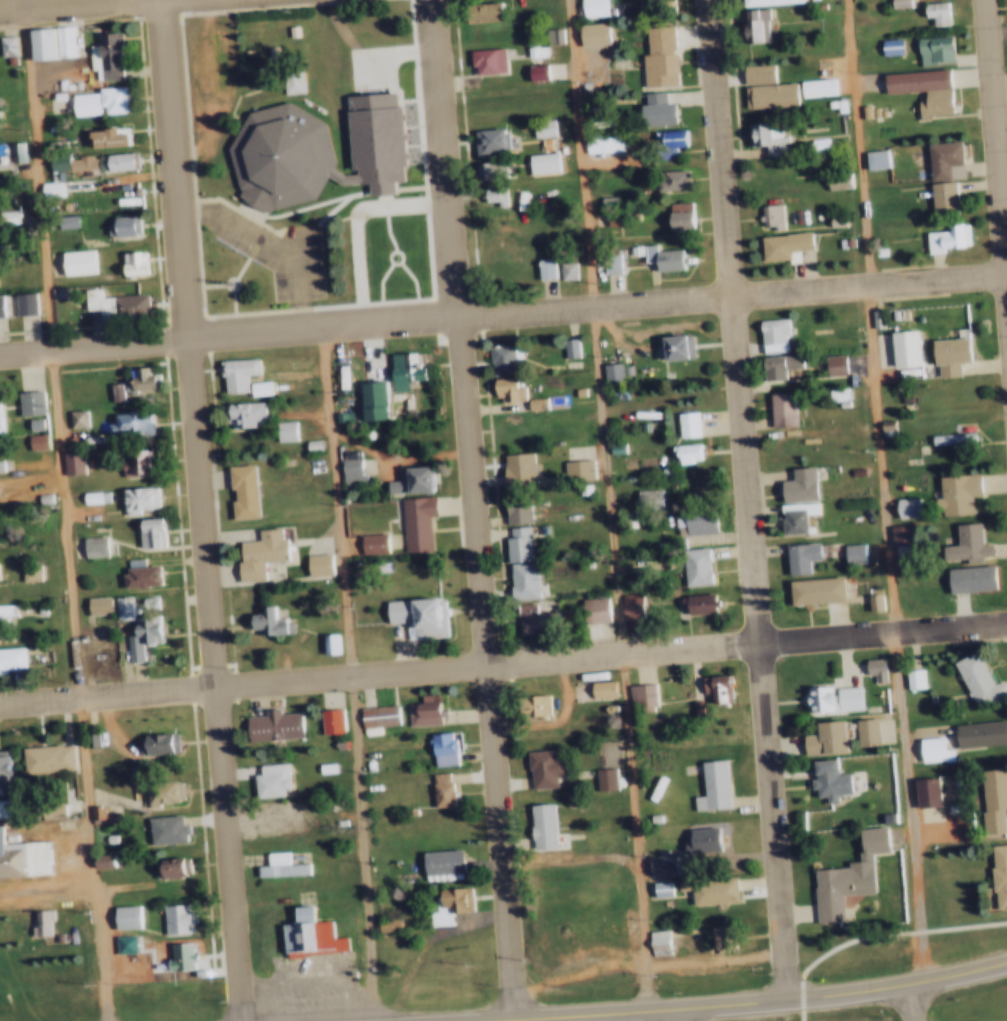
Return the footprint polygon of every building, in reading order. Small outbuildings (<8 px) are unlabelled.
[(466,3),(498,0),(500,21),(468,23),(466,3)] [(578,16),(577,0),(600,0),(601,14),(578,16)] [(886,9),(885,0),(905,0),(906,7),(886,9)] [(920,3),(943,1),(945,26),(929,27),(928,17),(921,17),(920,3)] [(761,8),(763,41),(743,42),(741,22),(744,22),(743,9),(761,8)] [(683,39),(681,17),(659,20),(661,41),(683,39)] [(605,21),(607,44),(576,46),(575,23),(605,21)] [(640,24),(668,22),(672,83),(638,85),(636,54),(642,53),(640,24)] [(51,56),(49,26),(65,25),(68,55),(51,56)] [(283,26),(293,25),(294,36),(284,37),(283,26)] [(24,28),(46,26),(49,56),(26,58),(24,28)] [(540,28),(555,27),(556,43),(541,44),(540,28)] [(95,32),(117,31),(120,78),(98,79),(95,32)] [(11,54),(0,55),(0,36),(9,35),(11,54)] [(913,39),(948,37),(949,60),(927,61),(927,65),(915,66),(913,39)] [(896,39),(897,54),(878,55),(877,40),(896,39)] [(521,45),(539,43),(540,56),(522,57),(521,45)] [(263,46),(272,45),(273,56),(263,57),(263,46)] [(465,49),(499,46),(500,72),(471,74),(471,65),(466,65),(465,49)] [(767,62),(769,84),(738,86),(737,64),(767,62)] [(522,64),(540,63),(541,79),(524,81),(522,64)] [(944,68),(947,114),(914,117),(913,101),(920,100),(920,90),(881,93),(879,72),(944,68)] [(286,71),(286,94),(305,94),(305,71),(286,71)] [(794,79),(828,77),(829,94),(796,96),(794,79)] [(769,84),(738,86),(740,108),(792,104),(791,82),(769,84)] [(93,87),(121,85),(123,112),(99,113),(99,105),(95,105),(95,114),(68,116),(66,94),(94,92),(93,87)] [(639,104),(638,91),(660,90),(661,102),(670,101),(672,124),(636,127),(634,104),(639,104)] [(339,174),(347,173),(341,97),(392,93),(393,109),(399,108),(403,166),(397,166),(398,181),(387,182),(388,194),(365,195),(365,184),(336,186),(323,178),(310,200),(268,211),(232,190),(221,148),(242,112),(284,101),(320,122),(331,164),(329,168),(339,174)] [(830,99),(831,106),(831,112),(839,111),(838,98),(830,99)] [(821,99),(830,99),(831,106),(822,107),(821,99)] [(864,104),(864,106),(864,117),(856,117),(855,105),(864,104)] [(864,106),(864,117),(873,116),(873,109),(872,105),(864,106)] [(530,136),(529,120),(548,118),(549,134),(530,136)] [(745,121),(774,119),(776,153),(761,154),(760,144),(747,145),(745,121)] [(500,127),(502,150),(482,151),(483,156),(470,156),(468,129),(500,127)] [(679,127),(680,147),(670,148),(670,155),(650,156),(648,129),(679,127)] [(89,131),(124,128),(125,147),(91,149),(89,131)] [(615,129),(616,149),(580,152),(579,132),(615,129)] [(804,137),(822,135),(823,151),(806,153),(804,137)] [(535,138),(545,137),(545,147),(532,148),(532,141),(535,141),(535,138)] [(924,143),(955,141),(957,164),(944,165),(945,182),(951,181),(953,211),(929,213),(924,143)] [(5,144),(18,143),(19,161),(7,162),(5,144)] [(881,149),(882,167),(862,169),(860,150),(881,149)] [(523,153),(552,151),(553,171),(525,173),(523,153)] [(64,152),(65,169),(45,170),(44,154),(64,152)] [(73,153),(87,152),(88,165),(74,166),(73,153)] [(93,156),(131,154),(132,169),(94,172),(93,156)] [(487,161),(488,179),(474,180),(473,162),(487,161)] [(682,167),(684,187),(653,189),(651,169),(682,167)] [(821,173),(844,171),(845,187),(822,188),(821,173)] [(55,181),(56,195),(37,196),(36,182),(55,181)] [(65,196),(65,182),(46,182),(46,196),(65,196)] [(141,199),(141,182),(106,182),(106,199),(141,199)] [(480,191),(480,186),(498,185),(500,204),(490,205),(490,200),(481,201),(480,198),(478,198),(477,191),(480,191)] [(607,192),(608,202),(594,203),(593,194),(607,192)] [(684,200),(686,228),(664,229),(662,201),(684,200)] [(756,205),(775,204),(777,228),(768,229),(767,225),(757,226),(756,205)] [(618,209),(619,222),(601,223),(600,210),(618,209)] [(13,223),(0,224),(0,212),(13,211),(13,223)] [(611,225),(629,225),(629,212),(611,212),(611,225)] [(823,213),(838,212),(839,224),(824,225),(823,213)] [(54,215),(73,214),(74,226),(55,227),(54,215)] [(110,224),(110,216),(133,215),(135,238),(111,240),(111,238),(103,238),(102,225),(110,224)] [(944,227),(962,225),(963,247),(938,248),(938,252),(923,253),(922,232),(944,231),(944,227)] [(756,235),(807,231),(809,248),(783,250),(784,257),(758,259),(756,235)] [(650,243),(651,248),(678,246),(680,269),(652,271),(651,260),(639,261),(638,252),(622,253),(622,245),(650,243)] [(613,246),(615,270),(600,271),(598,247),(613,246)] [(623,272),(623,255),(630,255),(630,246),(608,246),(608,272),(623,272)] [(88,250),(90,273),(59,275),(58,252),(88,250)] [(118,253),(142,251),(143,275),(120,276),(118,253)] [(532,258),(548,256),(549,277),(533,278),(532,258)] [(556,258),(541,260),(542,278),(558,277),(556,258)] [(554,261),(569,260),(570,277),(555,278),(554,261)] [(564,280),(578,280),(578,262),(564,262),(564,280)] [(96,296),(145,293),(147,316),(95,320),(94,309),(81,310),(80,290),(95,289),(96,296)] [(10,292),(28,291),(30,315),(12,316),(10,292)] [(864,308),(875,307),(876,328),(865,329),(864,308)] [(753,318),(781,316),(782,332),(778,333),(779,349),(755,351),(753,318)] [(885,331),(912,329),(914,363),(888,365),(885,331)] [(660,353),(653,354),(652,341),(660,341),(659,337),(684,335),(685,360),(661,361),(660,353)] [(556,337),(572,336),(573,356),(558,357),(556,337)] [(928,339),(963,336),(965,360),(951,361),(952,372),(930,373),(928,339)] [(581,340),(567,340),(567,358),(581,358),(581,340)] [(483,344),(506,343),(508,373),(485,375),(483,344)] [(385,352),(413,350),(414,365),(419,365),(421,382),(402,383),(403,389),(388,391),(385,352)] [(793,350),(794,364),(776,366),(777,380),(755,382),(753,353),(793,350)] [(817,353),(837,352),(839,372),(819,373),(817,353)] [(828,376),(849,376),(849,355),(828,355),(828,376)] [(214,360),(253,357),(254,374),(241,375),(243,392),(220,394),(219,377),(215,377),(214,360)] [(597,362),(615,360),(616,381),(598,383),(597,362)] [(625,381),(625,365),(608,365),(608,381),(625,381)] [(127,368),(153,366),(154,388),(129,389),(127,368)] [(489,377),(515,375),(517,399),(496,401),(496,395),(490,396),(489,377)] [(354,379),(378,377),(381,415),(357,417),(354,379)] [(244,381),(265,380),(266,393),(245,395),(244,381)] [(115,381),(116,400),(105,401),(103,382),(115,381)] [(569,386),(578,385),(579,393),(569,394),(569,386)] [(762,389),(785,387),(788,422),(765,424),(762,389)] [(11,390),(36,389),(38,413),(13,415),(11,390)] [(522,397),(540,396),(541,408),(523,409),(522,397)] [(257,400),(259,426),(220,429),(219,403),(257,400)] [(109,418),(108,411),(123,410),(123,407),(138,406),(139,416),(150,415),(151,435),(103,439),(101,419),(109,418)] [(63,409),(80,408),(81,425),(64,426),(63,409)] [(670,410),(689,409),(691,434),(671,435),(670,410)] [(701,437),(700,412),(681,413),(682,437),(701,437)] [(518,413),(500,416),(502,428),(520,426),(518,413)] [(35,415),(36,428),(23,428),(22,416),(35,415)] [(270,421),(289,420),(290,439),(271,440),(270,421)] [(633,421),(642,420),(643,429),(634,430),(633,421)] [(280,421),(280,441),(298,441),(297,421),(280,421)] [(873,423),(888,422),(889,433),(874,434),(873,423)] [(924,431),(955,429),(955,440),(925,442),(924,431)] [(22,433),(40,431),(41,446),(23,447),(22,433)] [(32,435),(32,449),(50,449),(50,435),(32,435)] [(300,439),(315,438),(316,449),(301,450),(300,439)] [(665,442),(691,440),(693,457),(686,458),(686,462),(670,463),(669,451),(666,451),(665,442)] [(679,444),(679,462),(702,462),(702,444),(679,444)] [(145,470),(146,474),(128,476),(126,449),(144,448),(144,457),(147,456),(148,470),(145,470)] [(352,457),(354,456),(356,480),(335,481),(333,458),(337,458),(337,450),(351,448),(352,457)] [(56,450),(75,449),(77,473),(58,474),(56,450)] [(527,451),(529,482),(501,484),(499,453),(527,451)] [(67,452),(67,474),(85,474),(85,452),(67,452)] [(557,459),(585,458),(586,478),(558,480),(557,459)] [(656,462),(663,466),(660,472),(653,469),(656,462)] [(785,465),(807,463),(809,496),(776,499),(774,478),(786,477),(785,465)] [(223,466),(250,464),(254,517),(227,519),(225,500),(230,500),(229,487),(224,488),(223,466)] [(843,465),(855,464),(855,472),(844,472),(843,465)] [(430,466),(431,490),(384,493),(383,479),(393,478),(392,468),(430,466)] [(932,473),(973,470),(974,491),(963,492),(964,510),(935,512),(932,473)] [(715,474),(693,475),(694,498),(715,498),(715,474)] [(117,487),(151,484),(153,511),(119,514),(117,487)] [(629,488),(652,486),(653,503),(631,505),(629,488)] [(77,490),(101,488),(101,500),(77,502),(77,490)] [(664,508),(664,489),(641,489),(641,508),(664,508)] [(31,491),(43,490),(43,500),(31,501),(31,491)] [(501,493),(522,491),(524,520),(503,522),(501,493)] [(910,493),(912,512),(891,514),(889,494),(910,493)] [(400,550),(396,498),(430,495),(431,515),(424,515),(426,548),(400,550)] [(773,501),(809,498),(809,508),(805,508),(805,510),(798,511),(799,523),(804,522),(805,530),(775,533),(773,501)] [(667,513),(707,511),(708,529),(679,531),(678,523),(668,524),(667,513)] [(132,517),(156,516),(159,546),(134,548),(132,517)] [(975,540),(984,540),(985,553),(973,554),(973,558),(958,559),(958,555),(938,557),(937,543),(950,542),(948,520),(973,518),(975,540)] [(882,522),(905,520),(907,540),(884,542),(882,522)] [(503,525),(524,524),(527,559),(530,559),(533,595),(507,597),(504,561),(502,561),(500,537),(504,537),(503,525)] [(253,538),(253,528),(280,526),(282,559),(257,561),(258,578),(233,580),(231,560),(236,559),(234,540),(253,538)] [(380,532),(382,550),(357,552),(356,533),(380,532)] [(77,536),(99,534),(101,553),(78,554),(77,536)] [(110,536),(88,537),(89,557),(111,557),(110,536)] [(812,539),(813,557),(802,558),(803,571),(781,573),(779,541),(812,539)] [(836,540),(855,539),(857,561),(837,563),(836,540)] [(675,546),(701,544),(704,581),(678,583),(675,546)] [(867,563),(867,544),(848,544),(848,563),(867,563)] [(301,553),(325,551),(326,574),(302,575),(301,553)] [(382,560),(383,569),(372,570),(371,561),(382,560)] [(14,563),(33,562),(34,577),(15,578),(14,563)] [(940,565),(984,562),(986,584),(941,587),(940,565)] [(121,572),(120,567),(153,564),(154,584),(122,586),(121,583),(117,583),(116,572),(121,572)] [(26,580),(44,580),(44,565),(26,565),(26,580)] [(781,578),(835,574),(837,599),(783,603),(781,578)] [(634,589),(636,614),(616,615),(614,591),(634,589)] [(707,589),(709,610),(680,612),(679,591),(707,589)] [(860,591),(874,589),(875,606),(861,607),(860,591)] [(110,617),(108,594),(125,592),(127,616),(110,617)] [(135,594),(150,593),(150,605),(136,606),(135,594)] [(645,616),(645,593),(625,593),(625,616),(645,616)] [(105,594),(106,610),(83,612),(82,596),(105,594)] [(872,594),(872,610),(885,610),(885,594),(872,594)] [(573,597),(600,595),(602,619),(574,620),(573,597)] [(381,600),(440,596),(443,635),(410,637),(409,620),(383,622),(381,600)] [(10,614),(0,615),(0,601),(8,600),(10,614)] [(28,602),(37,602),(38,611),(29,612),(28,602)] [(258,629),(246,630),(245,612),(257,611),(256,605),(270,605),(271,624),(283,623),(284,634),(258,635),(258,629)] [(546,612),(548,632),(519,634),(517,614),(546,612)] [(130,633),(129,625),(137,624),(136,616),(155,614),(157,642),(138,644),(138,639),(133,640),(134,658),(122,659),(120,634),(130,633)] [(318,633),(332,632),(334,653),(319,654),(318,633)] [(328,653),(341,653),(340,633),(327,633),(328,653)] [(84,655),(73,656),(72,635),(83,635),(83,638),(108,636),(110,660),(84,662),(84,655)] [(19,667),(0,668),(0,646),(17,645),(19,667)] [(997,678),(999,697),(965,699),(945,658),(969,647),(984,678),(997,678)] [(857,654),(875,652),(876,668),(858,669),(857,654)] [(877,681),(888,681),(888,659),(869,659),(869,674),(877,674),(877,681)] [(897,667),(913,665),(914,684),(898,685),(897,667)] [(924,669),(910,669),(910,688),(924,688),(924,669)] [(694,673),(721,671),(723,700),(706,701),(705,689),(696,690),(694,673)] [(583,678),(606,677),(607,692),(584,694),(583,678)] [(593,681),(594,697),(618,696),(618,680),(593,681)] [(620,682),(644,680),(646,704),(621,706),(620,682)] [(804,694),(803,684),(824,682),(825,692),(831,691),(830,685),(853,683),(855,708),(805,711),(804,701),(801,702),(800,694),(804,694)] [(633,713),(658,712),(657,683),(632,684),(633,713)] [(424,699),(432,699),(433,721),(401,723),(400,701),(414,700),(413,692),(424,691),(424,699)] [(540,692),(542,715),(522,716),(520,694),(540,692)] [(683,696),(693,696),(693,709),(684,710),(683,696)] [(597,700),(608,700),(609,707),(598,708),(597,700)] [(353,704),(389,702),(391,724),(354,726),(353,704)] [(258,712),(257,707),(273,706),(273,711),(295,710),(297,735),(241,739),(239,714),(258,712)] [(314,708),(336,707),(338,730),(316,731),(314,708)] [(847,717),(868,715),(870,738),(849,739),(847,717)] [(837,717),(840,749),(798,752),(796,732),(811,731),(810,719),(837,717)] [(947,721),(1000,717),(1002,741),(949,744),(947,721)] [(880,720),(861,720),(861,745),(880,745),(880,720)] [(424,735),(423,731),(443,729),(444,737),(448,736),(450,761),(426,763),(424,741),(421,741),(420,735),(424,735)] [(137,736),(137,732),(171,730),(172,754),(139,756),(138,754),(132,754),(131,736),(137,736)] [(460,732),(435,732),(435,765),(460,765),(460,732)] [(912,735),(936,733),(937,745),(944,745),(945,756),(913,758),(912,735)] [(15,745),(54,742),(54,744),(64,744),(66,768),(17,771),(15,745)] [(547,772),(548,784),(526,785),(524,766),(521,766),(520,749),(545,747),(545,755),(558,754),(560,771),(547,772)] [(13,794),(12,754),(0,755),(0,795),(13,794)] [(842,770),(844,790),(833,791),(834,794),(810,796),(809,786),(805,786),(805,776),(809,776),(807,758),(831,756),(832,771),(842,770)] [(694,758),(719,757),(722,804),(686,807),(685,793),(696,792),(694,758)] [(311,761),(329,760),(330,769),(312,771),(311,761)] [(247,773),(254,773),(253,763),(280,761),(283,793),(248,795),(247,773)] [(587,764),(605,763),(607,786),(589,787),(587,764)] [(973,767),(1001,765),(1004,804),(994,805),(996,828),(974,829),(972,807),(975,807),(973,767)] [(424,769),(440,768),(440,778),(445,777),(447,803),(426,804),(424,769)] [(618,790),(618,768),(599,768),(599,790),(618,790)] [(436,806),(457,806),(457,773),(436,773),(436,806)] [(930,773),(932,803),(911,805),(909,775),(930,773)] [(139,777),(174,775),(176,802),(141,805),(139,777)] [(943,821),(941,778),(919,779),(921,821),(943,821)] [(125,782),(137,781),(138,798),(126,799),(125,782)] [(0,799),(0,818),(14,818),(14,799),(0,799)] [(33,802),(58,800),(59,815),(34,817),(33,802)] [(526,838),(524,838),(523,822),(525,822),(523,802),(546,800),(550,845),(527,847),(526,838)] [(83,804),(97,803),(98,810),(99,819),(84,821),(83,804)] [(279,803),(281,822),(249,825),(247,805),(279,803)] [(98,810),(99,819),(112,818),(112,809),(98,810)] [(260,809),(259,828),(291,830),(292,811),(260,809)] [(875,810),(887,809),(888,819),(876,820),(875,810)] [(641,811),(651,810),(652,818),(642,819),(641,811)] [(177,830),(178,838),(143,840),(141,815),(176,812),(176,821),(181,821),(181,830),(177,830)] [(682,826),(711,823),(713,851),(676,853),(675,837),(683,836),(682,826)] [(810,885),(808,867),(841,865),(841,859),(852,858),(851,849),(856,849),(854,825),(880,824),(881,848),(865,849),(868,889),(835,891),(836,917),(829,918),(830,927),(811,929),(807,885),(810,885)] [(99,832),(108,831),(109,839),(99,839),(99,832)] [(44,873),(0,877),(0,842),(42,839),(44,873)] [(328,841),(337,840),(338,848),(328,849),(328,841)] [(985,842),(1006,841),(1006,903),(990,904),(988,888),(985,888),(984,864),(987,864),(985,842)] [(415,849),(454,846),(456,870),(417,873),(415,849)] [(261,862),(260,849),(280,848),(281,861),(301,859),(302,870),(250,874),(249,863),(261,862)] [(667,851),(668,870),(642,872),(641,853),(667,851)] [(677,875),(677,855),(652,855),(652,875),(677,875)] [(155,863),(180,861),(181,873),(156,874),(155,863)] [(685,887),(671,888),(671,878),(684,877),(684,874),(730,871),(732,899),(686,903),(685,887)] [(664,878),(665,893),(647,894),(646,880),(664,878)] [(674,882),(657,882),(657,897),(674,897),(674,882)] [(435,885),(463,883),(465,910),(445,912),(445,904),(436,905),(435,885)] [(155,902),(183,900),(185,930),(157,932),(155,902)] [(107,904),(131,902),(133,925),(108,927),(107,904)] [(277,923),(290,922),(289,905),(308,904),(309,921),(326,919),(327,936),(339,935),(340,949),(279,953),(277,923)] [(143,928),(143,905),(118,906),(119,929),(143,928)] [(29,909),(45,908),(46,919),(44,919),(45,934),(26,935),(26,925),(30,925),(29,909)] [(37,909),(37,936),(45,936),(45,941),(56,941),(55,909),(37,909)] [(704,924),(726,922),(727,944),(705,945),(704,924)] [(661,926),(662,951),(644,952),(642,928),(661,926)] [(653,930),(653,955),(672,955),(672,930),(653,930)] [(109,933),(127,931),(129,950),(110,951),(109,933)] [(139,953),(139,935),(120,935),(120,953),(139,953)] [(186,960),(187,970),(162,972),(161,956),(165,956),(164,940),(185,938),(185,949),(188,949),(189,960),(186,960)]
